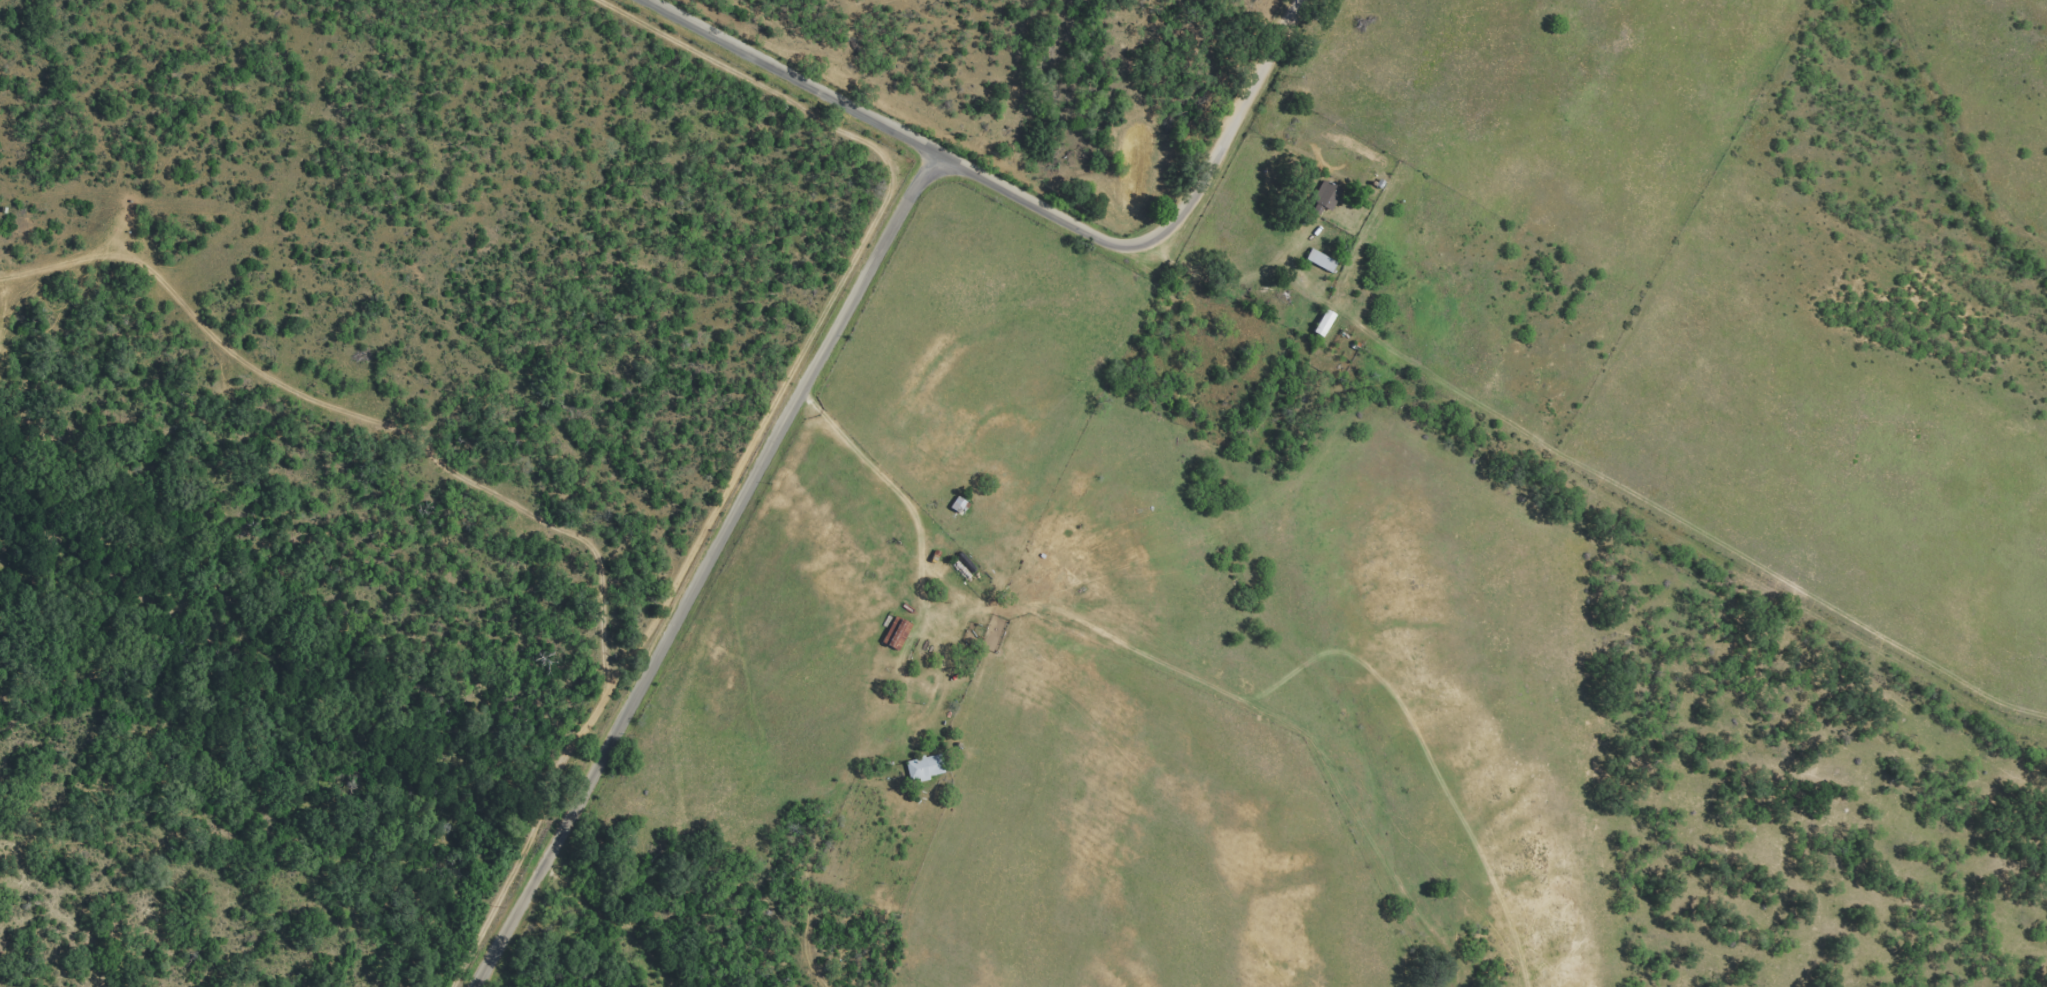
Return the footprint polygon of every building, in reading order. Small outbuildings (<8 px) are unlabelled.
[(1341,189),(1322,179),(1310,199),(1329,210),(1341,189)] [(1303,258),(1330,273),(1336,261),(1309,247),(1303,258)] [(1320,335),(1332,315),(1324,310),(1312,330),(1320,335)] [(958,513),(965,502),(956,496),(949,507),(958,513)] [(910,624),(893,616),(879,643),(896,652),(910,624)] [(942,775),(940,754),(905,758),(907,779),(942,775)]
